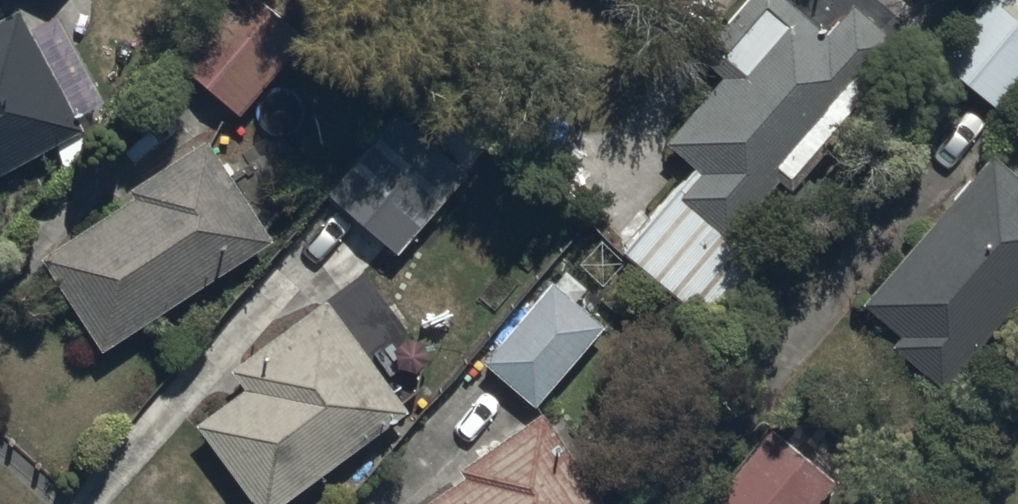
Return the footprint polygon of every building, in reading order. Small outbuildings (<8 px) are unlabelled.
[(172,54),(241,113),(310,32),(272,0),(218,0),(172,54)] [(705,314),(762,246),(737,226),(781,174),(797,188),(914,49),(855,0),(852,0),(829,25),(799,0),(749,0),(705,52),(727,70),(671,137),(699,161),(626,248),(705,314)] [(1017,89),(1017,0),(979,0),(937,51),(1004,106),(1017,89)] [(0,16),(0,169),(86,124),(80,113),(104,100),(56,10),(31,22),(22,4),(0,16)] [(411,234),(469,168),(403,110),(345,176),(411,234)] [(274,234),(208,135),(42,245),(109,344),(274,234)] [(945,383),(1017,299),(1017,168),(995,148),(865,298),(905,331),(896,341),(945,383)] [(587,287),(565,267),(485,357),(536,402),(606,323),(578,297),(587,287)] [(407,409),(412,406),(332,295),(235,363),(250,384),(200,420),(261,503),(275,503),(407,409)] [(544,407),(461,463),(466,471),(418,503),(611,503),(544,407)] [(707,501),(711,503),(821,503),(841,480),(776,423),(707,501)]
